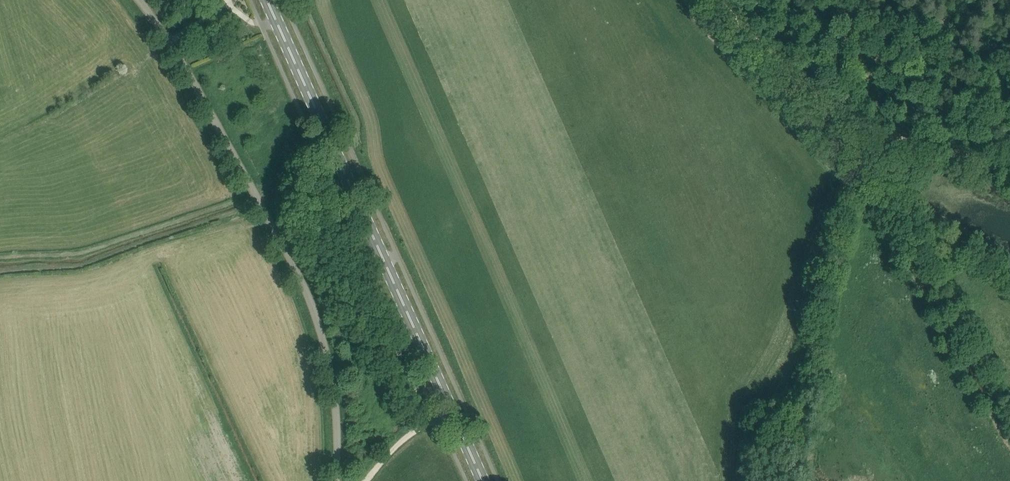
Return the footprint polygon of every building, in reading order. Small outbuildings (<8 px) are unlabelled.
[(188,19),(184,15),(180,18),(184,23),(188,19)]
